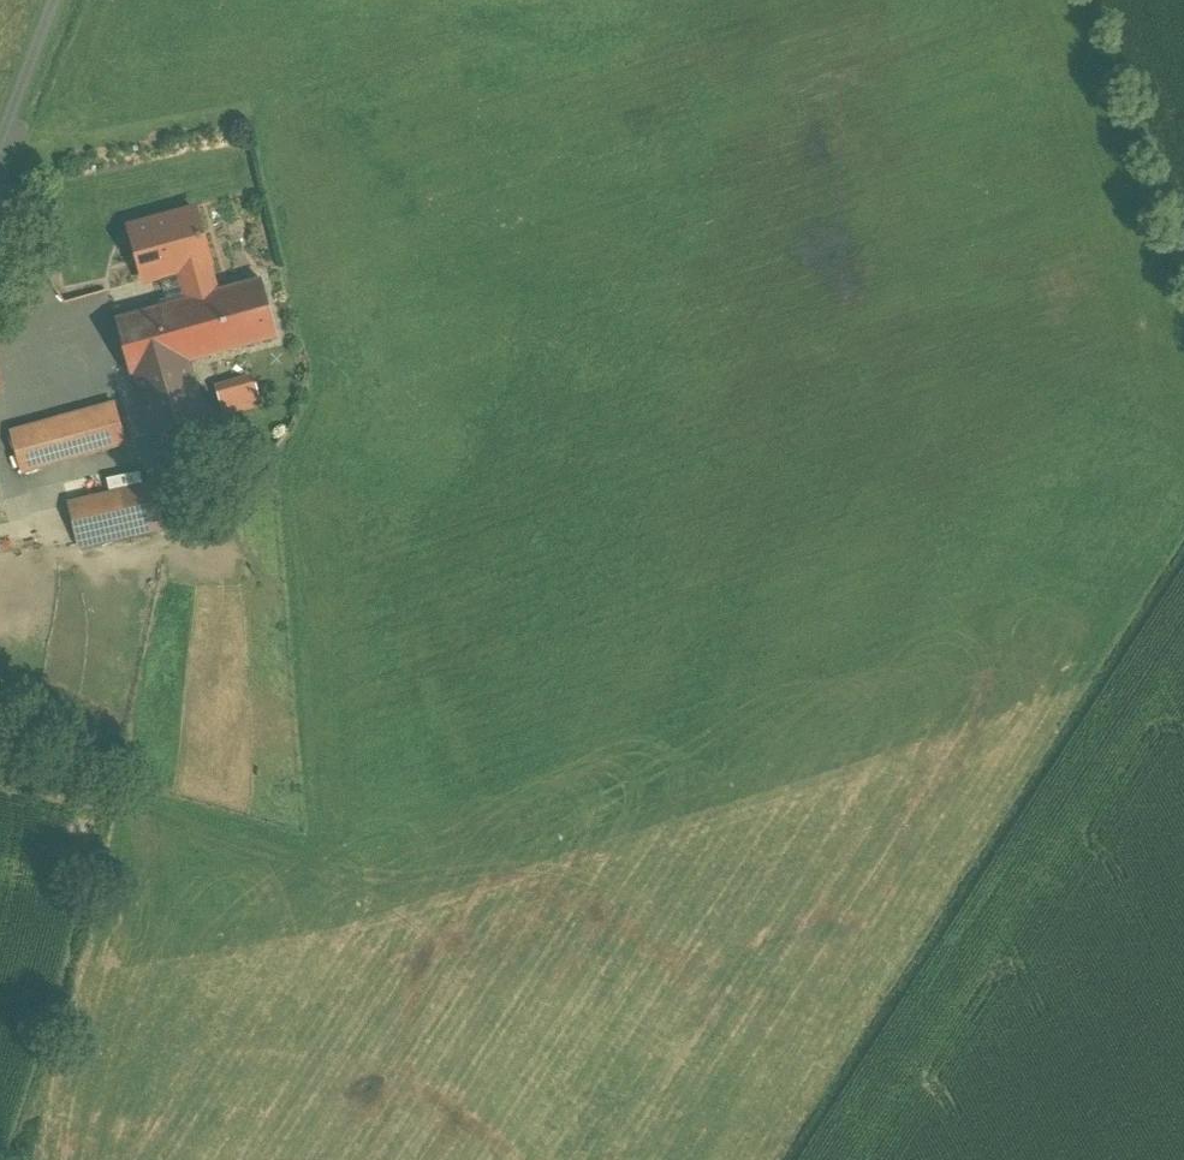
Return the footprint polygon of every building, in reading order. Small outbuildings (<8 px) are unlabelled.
[(196,190),(128,207),(144,272),(212,255),(196,190)] [(134,372),(137,371),(155,437),(211,422),(193,356),(276,333),(258,267),(115,306),(134,372)] [(1,292),(8,314),(41,304),(34,281),(1,292)] [(222,419),(260,404),(248,374),(210,388),(222,419)] [(115,387),(9,416),(24,468),(129,438),(115,387)] [(165,511),(155,467),(90,482),(101,526),(165,511)]
